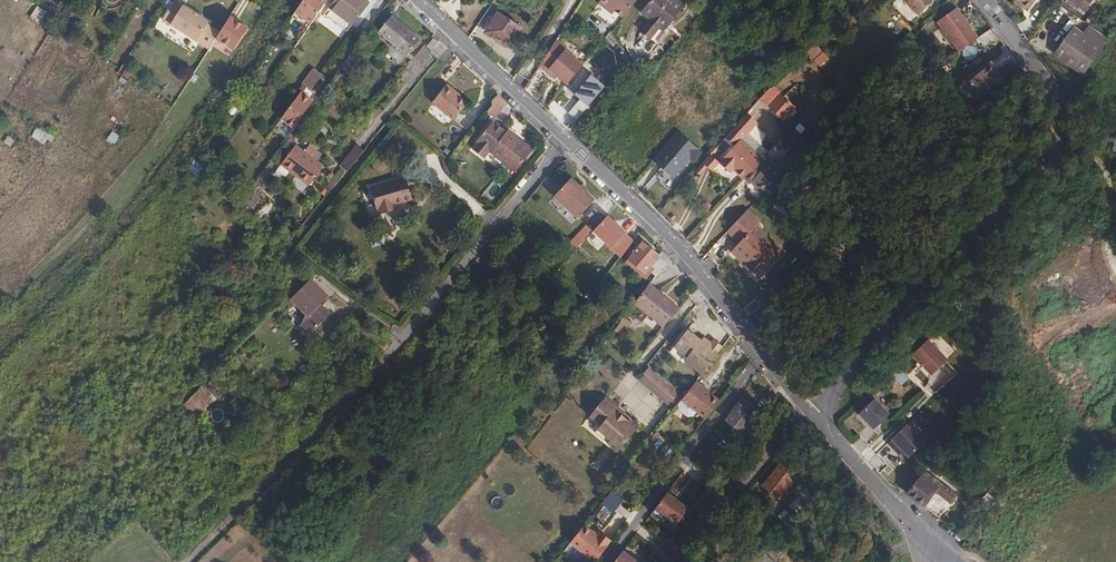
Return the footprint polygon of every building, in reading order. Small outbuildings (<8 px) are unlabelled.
[(296,11),(299,14),(311,22),(325,3),(327,0),(304,0),(296,11)] [(351,24),(367,2),(364,0),(334,0),(329,7),(331,8),(351,24)] [(605,4),(607,1),(624,13),(634,0),(600,0),(605,4)] [(661,27),(664,24),(668,26),(685,4),(680,0),(646,0),(638,9),(648,17),(638,29),(651,39),(661,27)] [(909,5),(919,13),(931,0),(904,0),(909,5)] [(1030,10),(1037,0),(1016,0),(1030,10)] [(979,37),(955,6),(935,21),(959,51),(979,37)] [(187,13),(179,8),(168,24),(202,46),(214,27),(188,11),(187,13)] [(326,15),(346,31),(351,24),(331,8),(326,15)] [(498,12),(484,33),(504,45),(509,44),(520,26),(498,12)] [(297,18),(308,26),(311,22),(299,14),(297,18)] [(389,15),(377,31),(405,54),(418,39),(389,15)] [(1103,49),(1108,41),(1089,27),(1083,35),(1103,49)] [(1055,55),(1083,76),(1103,49),(1083,35),(1074,28),(1055,55)] [(552,77),(556,73),(564,80),(582,61),(558,38),(536,61),(552,77)] [(813,44),(805,53),(818,65),(826,57),(813,44)] [(344,51),(335,63),(342,68),(351,56),(344,51)] [(592,62),(596,57),(591,54),(588,58),(592,62)] [(971,80),(984,95),(1007,74),(994,59),(981,70),(977,74),(971,80)] [(296,80),(299,82),(305,86),(315,71),(307,65),(296,80)] [(532,75),(527,83),(531,87),(540,77),(536,73),(532,75)] [(576,73),(569,82),(570,83),(559,97),(564,102),(576,88),(578,88),(584,80),(576,73)] [(449,89),(450,87),(445,82),(429,100),(455,124),(469,108),(456,96),(449,89)] [(458,94),(450,87),(449,89),(456,96),(458,94)] [(294,88),(274,115),(286,123),(306,96),(294,88)] [(484,110),(495,119),(499,114),(507,104),(495,92),(488,99),(488,105),(484,110)] [(790,104),(791,102),(783,95),(782,97),(790,104)] [(797,108),(791,102),(790,104),(782,97),(771,108),(785,121),(797,108)] [(748,114),(745,117),(755,127),(758,123),(748,114)] [(745,117),(726,138),(735,146),(720,163),(728,171),(731,168),(734,171),(741,178),(760,158),(755,153),(742,140),(748,134),(755,127),(745,117)] [(519,144),(521,141),(514,136),(510,132),(507,135),(494,124),(478,144),(478,146),(473,152),(484,161),(489,154),(516,174),(532,154),(519,144)] [(679,132),(654,161),(676,181),(702,152),(679,132)] [(742,140),(755,153),(761,147),(748,134),(742,140)] [(289,139),(275,158),(290,169),(289,170),(302,180),(314,164),(316,160),(305,152),(310,145),(303,140),(298,146),(289,139)] [(534,151),(521,141),(519,144),(532,154),(534,151)] [(361,147),(355,142),(338,163),(344,168),(347,164),(361,147)] [(706,164),(712,169),(720,160),(710,152),(696,169),(700,172),(706,164)] [(446,157),(441,153),(443,166),(448,175),(453,173),(453,172),(446,157)] [(760,158),(741,178),(749,184),(752,182),(768,165),(760,158)] [(752,182),(749,184),(751,185),(754,182),(765,193),(787,170),(779,162),(772,169),(768,165),(752,182)] [(378,214),(389,210),(388,205),(394,203),(410,199),(403,176),(368,186),(374,209),(377,209),(378,214)] [(572,176),(556,194),(581,216),(598,199),(572,176)] [(748,211),(728,232),(740,242),(733,251),(742,259),(745,256),(764,274),(785,252),(757,226),(760,222),(748,211)] [(637,239),(609,214),(595,230),(623,256),(637,239)] [(575,247),(593,229),(586,223),(569,241),(575,247)] [(653,277),(664,262),(658,258),(659,256),(643,242),(628,259),(644,273),(647,270),(653,277)] [(761,277),(764,274),(745,256),(742,259),(761,277)] [(326,313),(319,305),(316,303),(325,294),(318,287),(324,281),(318,274),(310,281),(308,279),(288,298),(303,313),(297,325),(305,334),(314,326),(326,313)] [(334,291),(324,281),(318,287),(325,294),(328,297),(334,291)] [(649,283),(646,287),(663,299),(666,298),(649,283)] [(634,303),(662,326),(678,307),(666,298),(663,299),(646,287),(634,303)] [(316,303),(319,305),(328,297),(325,294),(316,303)] [(613,331),(620,336),(630,322),(624,317),(613,331)] [(687,328),(670,351),(703,375),(720,352),(687,328)] [(613,331),(607,338),(614,343),(620,336),(613,331)] [(930,339),(912,357),(934,378),(951,359),(930,339)] [(896,365),(889,372),(903,385),(909,377),(896,365)] [(649,367),(638,380),(670,406),(681,392),(649,367)] [(696,381),(680,400),(682,401),(683,402),(698,414),(705,420),(719,401),(704,390),(704,388),(698,383),(696,381)] [(202,388),(199,391),(208,400),(212,397),(202,388)] [(189,402),(184,407),(197,419),(212,403),(208,400),(199,391),(189,402)] [(607,396),(590,415),(602,426),(597,432),(620,451),(642,425),(607,396)] [(877,396),(859,414),(877,430),(894,412),(877,396)] [(728,420),(743,433),(754,419),(760,412),(744,399),(728,420)] [(698,414),(683,402),(681,406),(681,413),(689,419),(694,419),(695,418),(698,414)] [(743,433),(750,438),(760,425),(754,419),(743,433)] [(910,422),(890,442),(911,464),(931,444),(910,422)] [(778,495),(788,485),(784,481),(789,475),(779,464),(762,481),(778,495)] [(807,485),(819,499),(841,480),(829,467),(807,485)] [(921,470),(905,492),(937,515),(954,492),(921,470)] [(784,481),(788,485),(794,479),(789,475),(784,481)] [(670,492),(657,511),(683,528),(696,509),(670,492)] [(587,523),(573,544),(599,561),(613,541),(587,523)] [(615,561),(644,561),(625,548),(615,561)]
